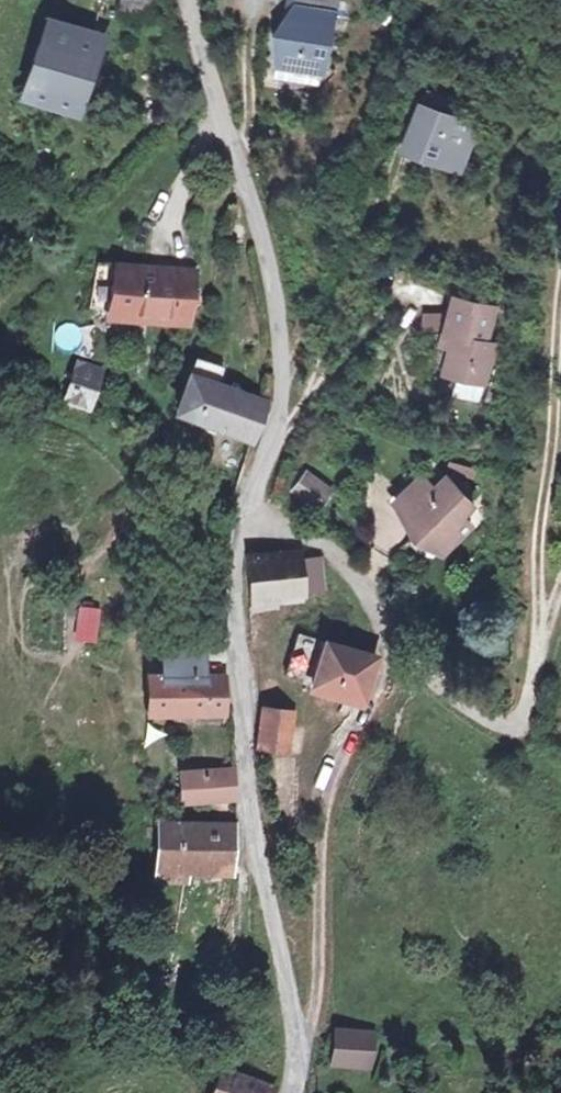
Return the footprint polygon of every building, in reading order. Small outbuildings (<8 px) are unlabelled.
[(275,68),(321,80),(331,36),(352,40),(360,7),(333,0),(291,0),(289,11),(300,16),(297,28),(284,25),(275,68)] [(39,85),(81,102),(97,59),(58,43),(39,85)] [(321,80),(275,68),(269,66),(267,82),(317,95),(321,80)] [(426,108),(407,152),(457,173),(476,128),(426,108)] [(121,271),(114,321),(215,333),(221,283),(121,271)] [(464,297),(452,329),(462,335),(455,358),(449,378),(491,391),(503,352),(492,349),(506,313),(464,297)] [(440,329),(441,309),(419,309),(419,329),(440,329)] [(444,355),(455,358),(462,335),(452,329),(444,355)] [(252,436),(263,397),(222,385),(226,370),(189,357),(174,413),(197,421),(193,433),(215,438),(218,427),(252,436)] [(88,406),(110,411),(119,371),(96,366),(88,406)] [(288,490),(312,510),(332,485),(308,466),(288,490)] [(420,472),(394,499),(449,554),(476,527),(467,516),(477,505),(447,474),(435,484),(420,472)] [(296,605),(296,598),(315,597),(318,569),(296,569),(296,562),(252,560),(250,601),(250,606),(296,605)] [(74,641),(99,641),(98,605),(74,606),(74,641)] [(378,637),(326,626),(310,699),(362,710),(378,637)] [(306,680),(319,638),(297,631),(284,673),(306,680)] [(160,661),(161,690),(223,691),(230,691),(223,663),(160,661)] [(223,691),(161,690),(140,690),(141,723),(224,725),(223,691)] [(267,750),(291,753),(290,713),(264,712),(267,750)] [(231,801),(231,774),(169,776),(173,804),(231,801)] [(240,876),(240,830),(150,833),(152,881),(240,876)] [(329,1026),(328,1066),(373,1067),(374,1027),(329,1026)] [(233,1078),(226,1092),(264,1092),(233,1078)]
